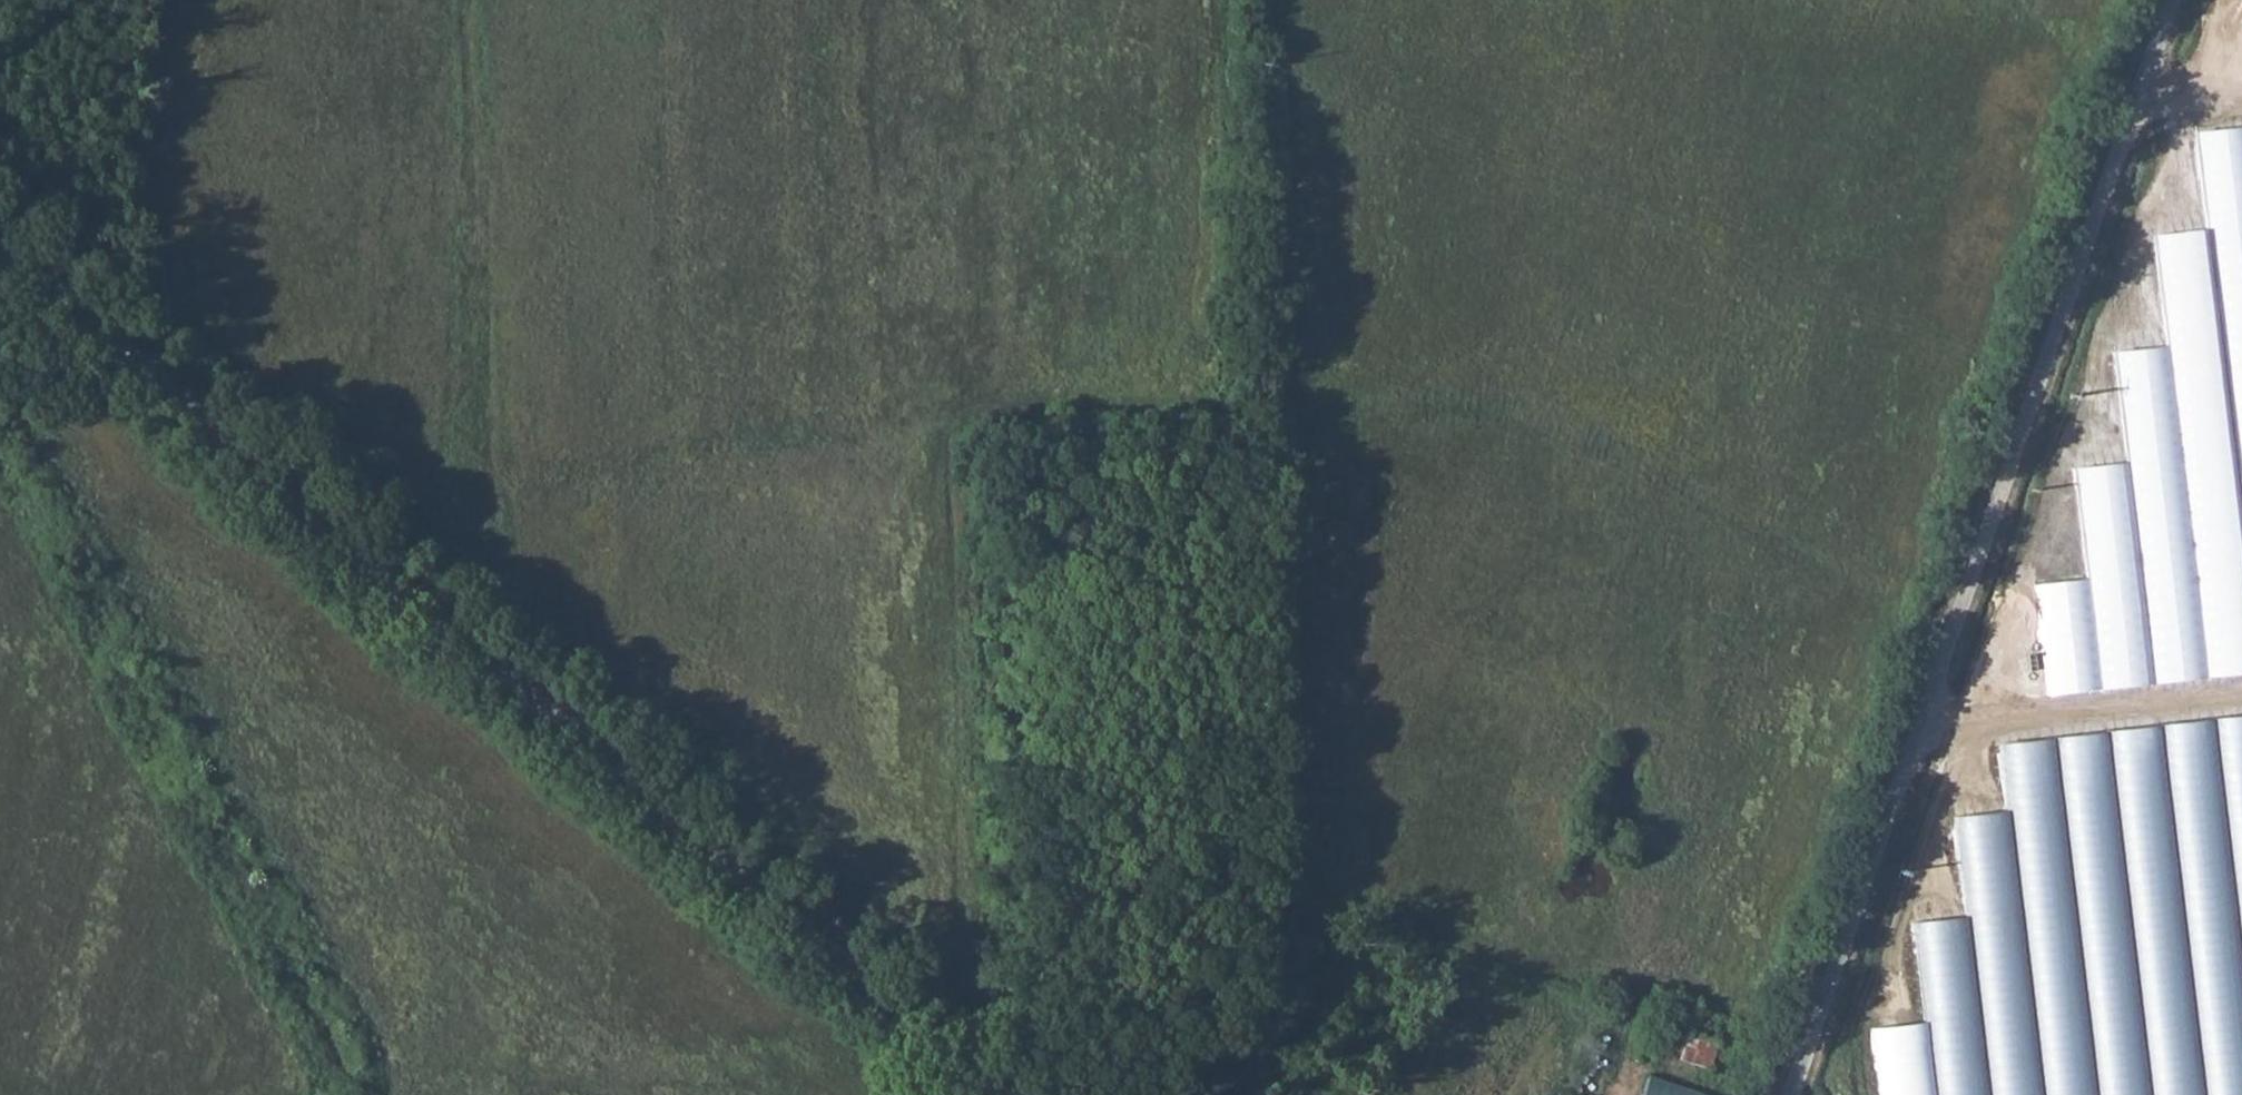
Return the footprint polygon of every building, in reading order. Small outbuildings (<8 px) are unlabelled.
[(2046,701),(2241,678),(2241,132),(2198,137),(2208,231),(2156,237),(2167,349),(2116,354),(2129,465),(2076,472),(2088,582),(2034,590),(2046,701)] [(1997,750),(2006,817),(1953,823),(1965,922),(1912,928),(1924,1028),(1872,1034),(1879,1094),(2241,1094),(2241,720),(1997,750)] [(1690,1033),(1684,1059),(1714,1065),(1719,1039),(1690,1033)] [(1651,1073),(1643,1094),(1720,1094),(1651,1073)]
